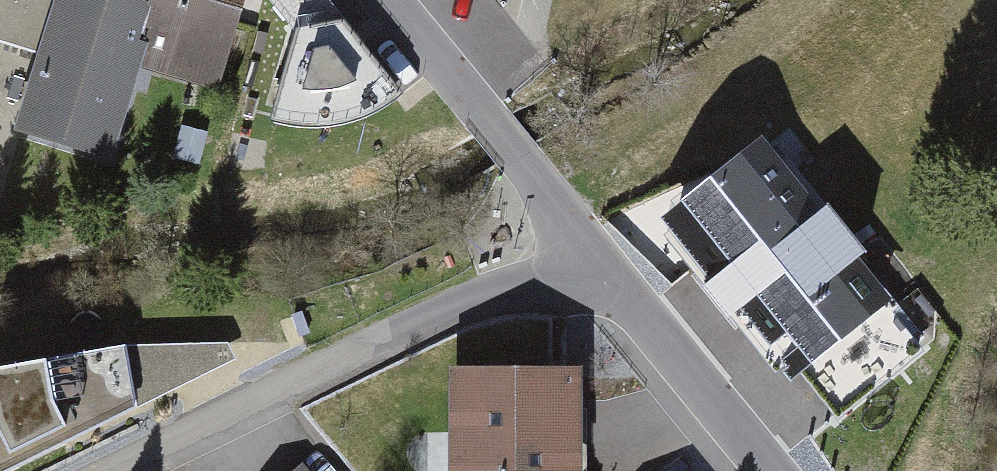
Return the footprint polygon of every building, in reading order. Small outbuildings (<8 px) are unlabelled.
[(136,63),(155,0),(0,0),(0,39),(36,50),(14,122),(110,151),(136,63)] [(136,63),(218,87),(243,0),(155,0),(136,63)] [(323,0),(262,0),(291,39),(279,105),(302,113),(327,118),(356,116),(398,92),(323,0)] [(920,348),(771,153),(681,222),(829,417),(920,348)] [(0,333),(0,444),(140,423),(124,315),(0,333)] [(461,383),(461,470),(573,470),(573,383),(461,383)]
